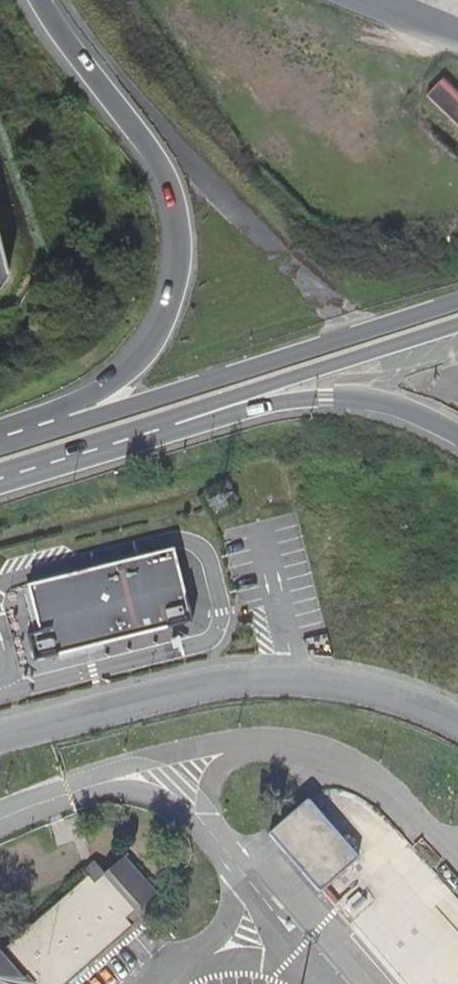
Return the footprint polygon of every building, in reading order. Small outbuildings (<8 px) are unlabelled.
[(426,97),(457,127),(457,102),(439,84),(426,97)] [(2,285),(12,273),(0,229),(0,286),(2,285)] [(191,622),(172,550),(29,587),(41,633),(26,636),(33,663),(191,622)] [(308,801),(268,834),(319,892),(358,859),(308,801)] [(132,928),(126,921),(136,913),(156,895),(124,858),(105,875),(99,868),(87,877),(2,951),(0,949),(0,983),(68,983),(132,928)] [(94,863),(83,872),(87,877),(99,868),(94,863)]
